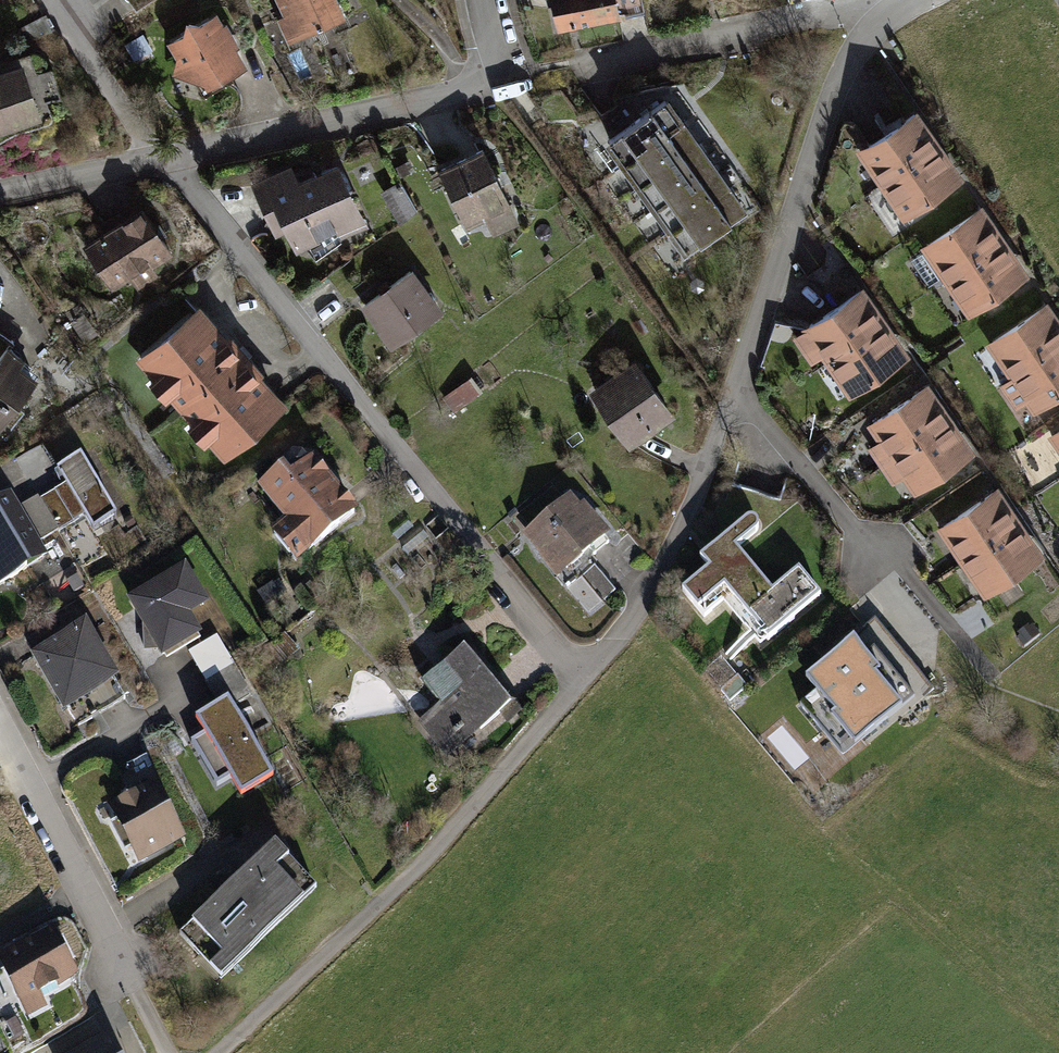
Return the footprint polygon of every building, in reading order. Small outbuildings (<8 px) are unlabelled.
[(134,10),(147,0),(127,0),(134,10)] [(283,20),(277,23),(288,46),(345,20),(336,0),(274,0),(283,20)] [(558,33),(621,19),(617,0),(551,0),(558,33)] [(171,79),(205,87),(209,94),(249,70),(217,16),(199,27),(187,25),(182,37),(167,45),(175,60),(171,79)] [(153,51),(143,32),(124,43),(134,61),(153,51)] [(41,123),(22,67),(0,75),(0,136),(41,123)] [(640,121),(611,142),(690,252),(753,207),(739,187),(723,166),(707,144),(692,123),(674,97),(640,121)] [(917,111),(857,150),(900,216),(960,177),(950,161),(927,126),(917,111)] [(481,147),(437,170),(466,227),(484,218),(494,237),(521,223),(481,147)] [(290,163),(249,182),(277,245),(289,239),(298,257),(368,224),(340,163),(299,181),(290,163)] [(402,221),(420,211),(406,183),(387,193),(402,221)] [(984,203),(922,244),(968,314),(1030,274),(1017,255),(996,223),(984,203)] [(123,219),(86,244),(115,287),(135,274),(144,286),(162,274),(156,265),(177,251),(146,206),(140,209),(137,204),(121,215),(123,219)] [(410,269),(356,308),(386,349),(440,311),(410,269)] [(864,285),(802,324),(804,327),(793,334),(810,361),(821,354),(848,396),(910,357),(896,335),(876,304),(864,285)] [(987,341),(1034,412),(1058,396),(1058,315),(1050,300),(987,341)] [(204,304),(142,358),(158,376),(149,383),(167,403),(174,396),(197,423),(188,430),(204,448),(213,440),(229,459),(292,404),(204,304)] [(5,426),(42,374),(29,364),(33,358),(12,344),(4,355),(0,352),(0,422),(5,426)] [(674,419),(634,362),(590,393),(629,450),(674,419)] [(930,384),(866,424),(877,441),(868,447),(891,483),(900,477),(912,495),(976,455),(961,432),(942,401),(930,384)] [(1048,435),(1058,451),(1058,428),(1048,435)] [(82,461),(60,474),(67,487),(41,502),(59,532),(86,516),(96,534),(117,522),(82,461)] [(360,517),(314,463),(292,482),(284,472),(261,492),(288,523),(272,537),(299,568),(360,517)] [(1008,503),(999,488),(935,530),(981,600),(1045,558),(1029,534),(1008,503)] [(0,506),(0,588),(47,561),(38,545),(19,511),(12,499),(0,506)] [(39,499),(19,511),(38,545),(59,532),(41,502),(39,499)] [(572,502),(525,539),(558,581),(610,540),(586,509),(580,513),(572,502)] [(746,523),(700,560),(708,571),(681,594),(702,619),(722,603),(760,648),(820,599),(799,574),(773,596),(736,550),(757,533),(759,531),(759,529),(758,526),(756,523),(753,522),(749,522),(746,523)] [(615,590),(595,567),(570,589),(590,612),(615,590)] [(208,609),(186,572),(130,606),(166,664),(202,642),(190,621),(208,609)] [(934,689),(873,619),(790,691),(844,754),(894,711),(900,718),(934,689)] [(87,626),(31,659),(62,712),(69,708),(79,725),(122,700),(113,685),(119,682),(87,626)] [(217,641),(190,657),(223,713),(229,710),(232,716),(254,700),(217,641)] [(472,649),(424,689),(442,710),(424,725),(452,760),(518,705),(472,649)] [(223,713),(198,728),(203,737),(192,744),(217,787),(229,780),(242,804),(272,787),(232,716),(229,710),(223,713)] [(156,784),(107,808),(137,868),(186,843),(156,784)] [(322,883),(283,842),(186,932),(225,973),(322,883)] [(0,962),(0,968),(28,1023),(50,1012),(40,993),(74,975),(54,935),(0,962)] [(66,1052),(120,1052),(108,1031),(66,1052)]
